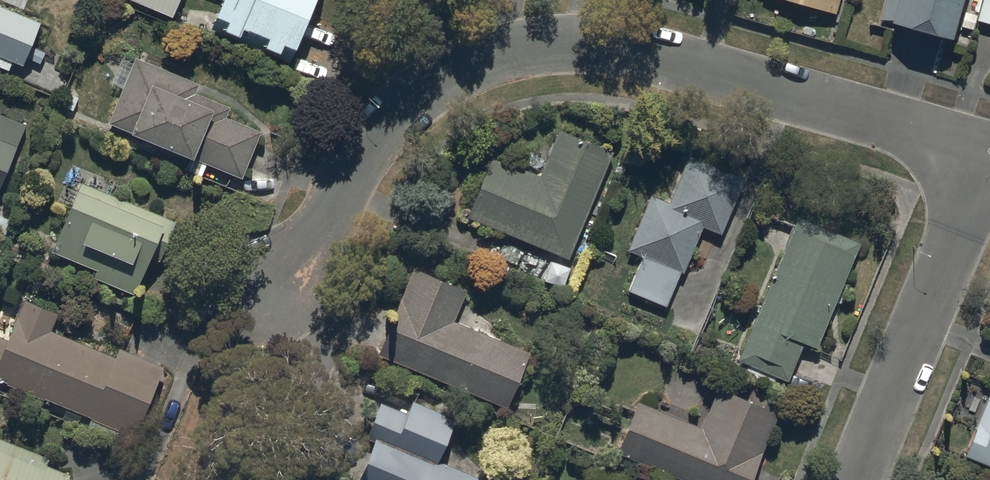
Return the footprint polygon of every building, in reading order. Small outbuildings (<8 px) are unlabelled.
[(173,17),(180,0),(131,0),(173,17)] [(290,62),(315,0),(223,0),(211,30),(290,62)] [(836,14),(840,0),(785,0),(836,14)] [(952,40),(963,0),(885,0),(880,20),(952,40)] [(989,24),(989,0),(983,0),(977,21),(989,24)] [(23,66),(41,22),(0,5),(0,67),(9,71),(13,62),(23,66)] [(108,123),(242,179),(262,132),(227,117),(231,107),(196,93),(200,83),(136,57),(108,123)] [(26,124),(0,114),(0,188),(26,124)] [(468,217),(569,259),(613,153),(560,131),(541,176),(493,157),(468,217)] [(629,291),(667,307),(681,273),(684,274),(704,228),(721,235),(745,179),(689,156),(670,203),(651,195),(628,251),(643,257),(629,291)] [(95,278),(135,295),(151,258),(160,262),(177,222),(81,182),(52,252),(98,271),(95,278)] [(738,361),(788,382),(804,344),(817,350),(861,244),(798,218),(738,361)] [(378,356),(507,409),(531,353),(455,322),(468,290),(414,269),(378,356)] [(135,437),(164,367),(120,349),(116,358),(52,331),(59,314),(25,300),(8,340),(0,337),(0,381),(135,437)] [(681,479),(752,479),(785,401),(753,388),(748,401),(718,389),(702,428),(639,402),(618,454),(681,479)] [(965,457),(989,467),(989,397),(965,457)] [(439,461),(457,419),(413,402),(408,415),(381,403),(366,439),(376,443),(360,479),(486,479),(439,461)] [(70,478),(71,476),(48,466),(51,459),(0,438),(0,479),(74,479),(70,478)]
